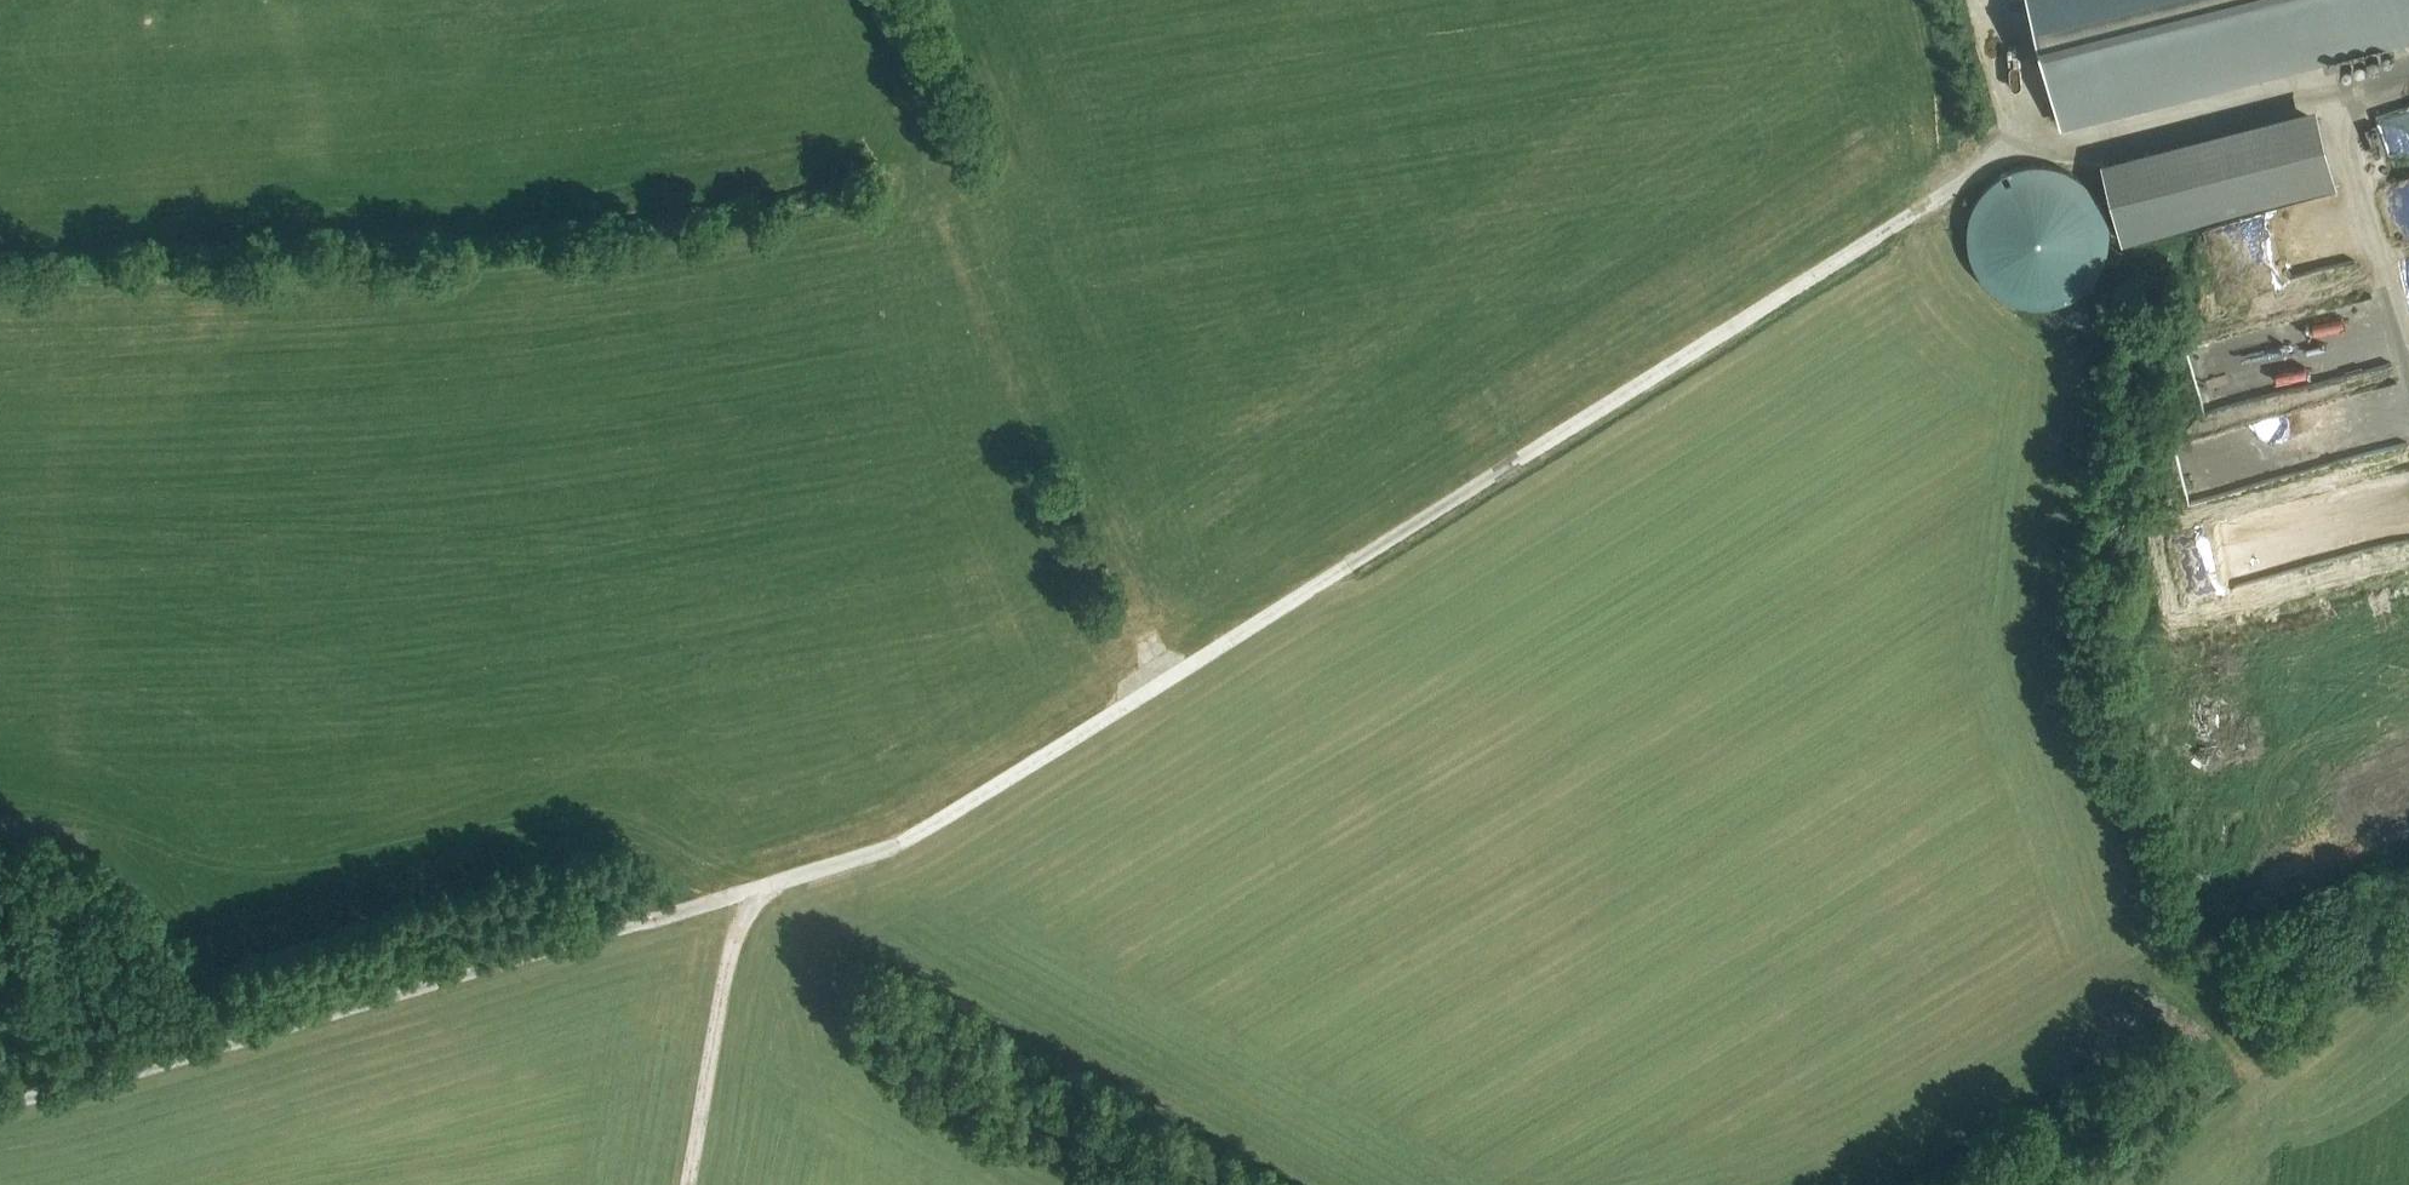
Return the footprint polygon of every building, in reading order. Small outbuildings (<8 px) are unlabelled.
[(2060,128),(2408,40),(2408,0),(2028,0),(2060,128)] [(2408,141),(2408,103),(2378,112),(2388,147),(2408,141)] [(2209,215),(2335,187),(2317,106),(2128,148),(2135,179),(2169,172),(2166,159),(2180,156),(2182,165),(2202,161),(2209,192),(2204,193),(2209,215)] [(2051,165),(2042,164),(2033,164),(2024,166),(2015,168),(2007,171),(1999,176),(1991,181),(1985,188),(1979,195),(1975,203),(1971,211),(1968,220),(1967,229),(1967,238),(1968,247),(1970,256),(1973,265),(1977,273),(1982,280),(1989,287),(1996,293),(2003,298),(2012,301),(2020,304),(2029,306),(2038,307),(2047,306),(2056,304),(2065,301),(2073,297),(2081,292),(2088,286),(2094,279),(2099,272),(2103,264),(2107,255),(2108,246),(2109,237),(2109,228),(2107,219),(2105,210),(2101,202),(2096,194),(2091,187),(2084,181),(2077,175),(2069,171),(2060,168),(2051,165)]
